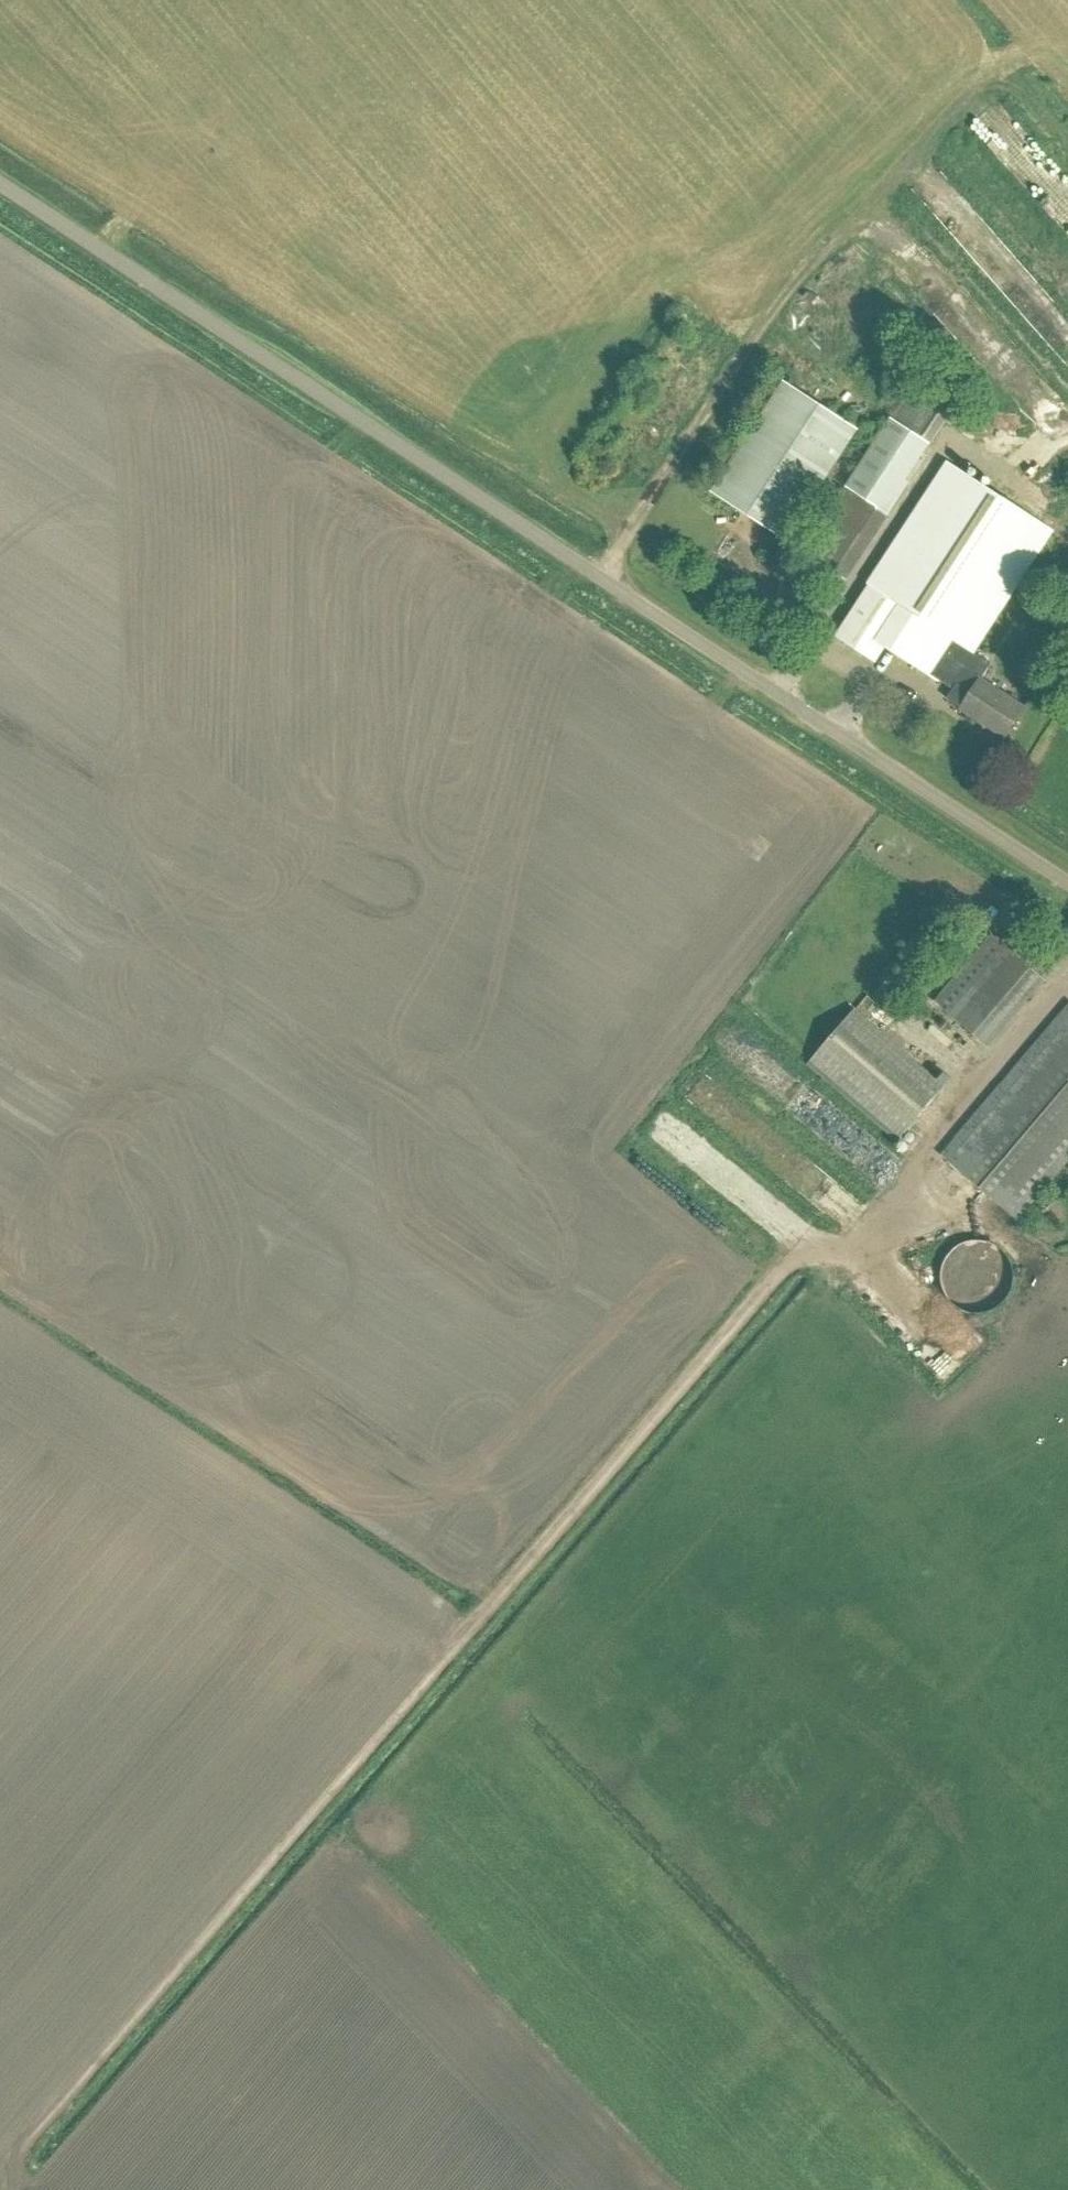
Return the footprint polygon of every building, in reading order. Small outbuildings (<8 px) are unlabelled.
[(861,431),(787,381),(713,492),(786,541),(861,431)] [(914,382),(827,512),(842,522),(869,541),(871,542),(911,483),(906,480),(954,409),(946,404),(914,382)] [(847,619),(836,636),(876,663),(887,646),(937,678),(938,677),(954,687),(947,698),(962,708),(960,711),(1002,739),(1021,710),(979,682),(981,678),(991,663),(975,653),(1054,534),(1040,525),(949,464),(847,619)] [(820,540),(811,534),(801,551),(810,556),(820,540)] [(785,541),(779,550),(795,559),(800,551),(785,541)] [(1046,981),(991,934),(935,1001),(989,1047),(1046,981)] [(943,1156),(1017,1219),(1067,1158),(1067,1008),(943,1156)] [(853,1009),(806,1064),(898,1140),(944,1088),(853,1009)] [(946,1260),(942,1270),(942,1281),(944,1291),(950,1301),(958,1308),(968,1312),(979,1313),(989,1312),(999,1307),(1007,1299),(1012,1290),(1014,1279),(1013,1268),(1009,1258),(1002,1250),(993,1244),(982,1241),(971,1242),(961,1245),(952,1251),(946,1260)] [(937,1338),(930,1347),(950,1362),(956,1353),(937,1338)]
